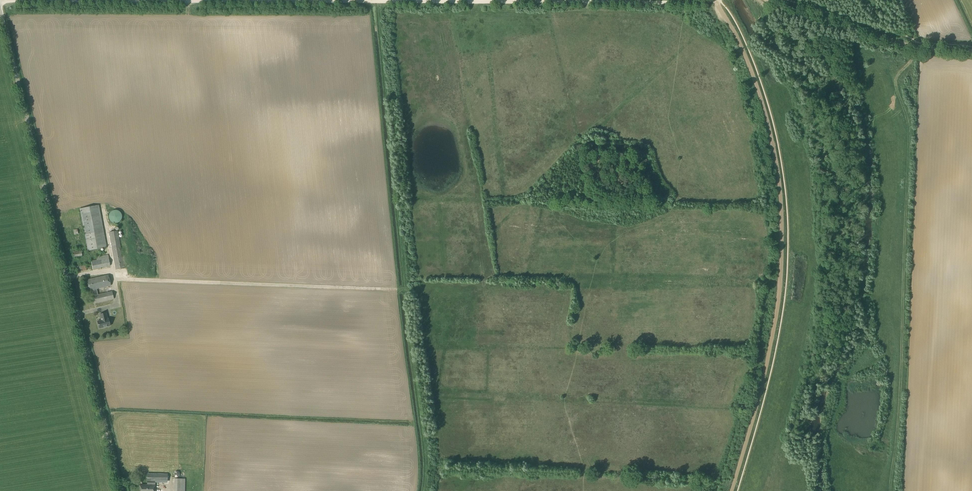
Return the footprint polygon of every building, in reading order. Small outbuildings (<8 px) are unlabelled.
[(88,251),(107,247),(99,205),(80,209),(88,251)] [(115,223),(116,223),(117,223),(118,223),(119,222),(120,221),(121,220),(121,219),(122,218),(122,217),(122,216),(122,215),(121,214),(121,213),(120,213),(120,212),(119,212),(119,211),(118,211),(117,210),(116,210),(115,210),(114,210),(113,211),(112,211),(111,212),(110,213),(109,214),(109,215),(109,216),(109,217),(109,218),(109,219),(109,220),(110,220),(110,221),(111,221),(111,222),(112,222),(113,223),(114,223),(115,223)] [(116,270),(124,268),(124,266),(117,231),(109,232),(112,246),(116,267),(116,270)] [(93,269),(110,266),(108,255),(96,257),(97,260),(91,261),(93,269)] [(88,291),(94,290),(95,295),(94,296),(95,303),(114,299),(112,291),(98,295),(96,289),(111,286),(108,275),(86,280),(88,291)] [(106,313),(100,314),(101,318),(102,320),(98,321),(99,329),(110,326),(109,319),(107,319),(107,317),(106,313)] [(147,475),(148,481),(155,481),(156,482),(167,482),(166,474),(147,475)] [(185,479),(175,479),(175,490),(185,490),(185,479)] [(155,481),(148,481),(148,484),(140,484),(140,490),(155,490),(155,481)]
